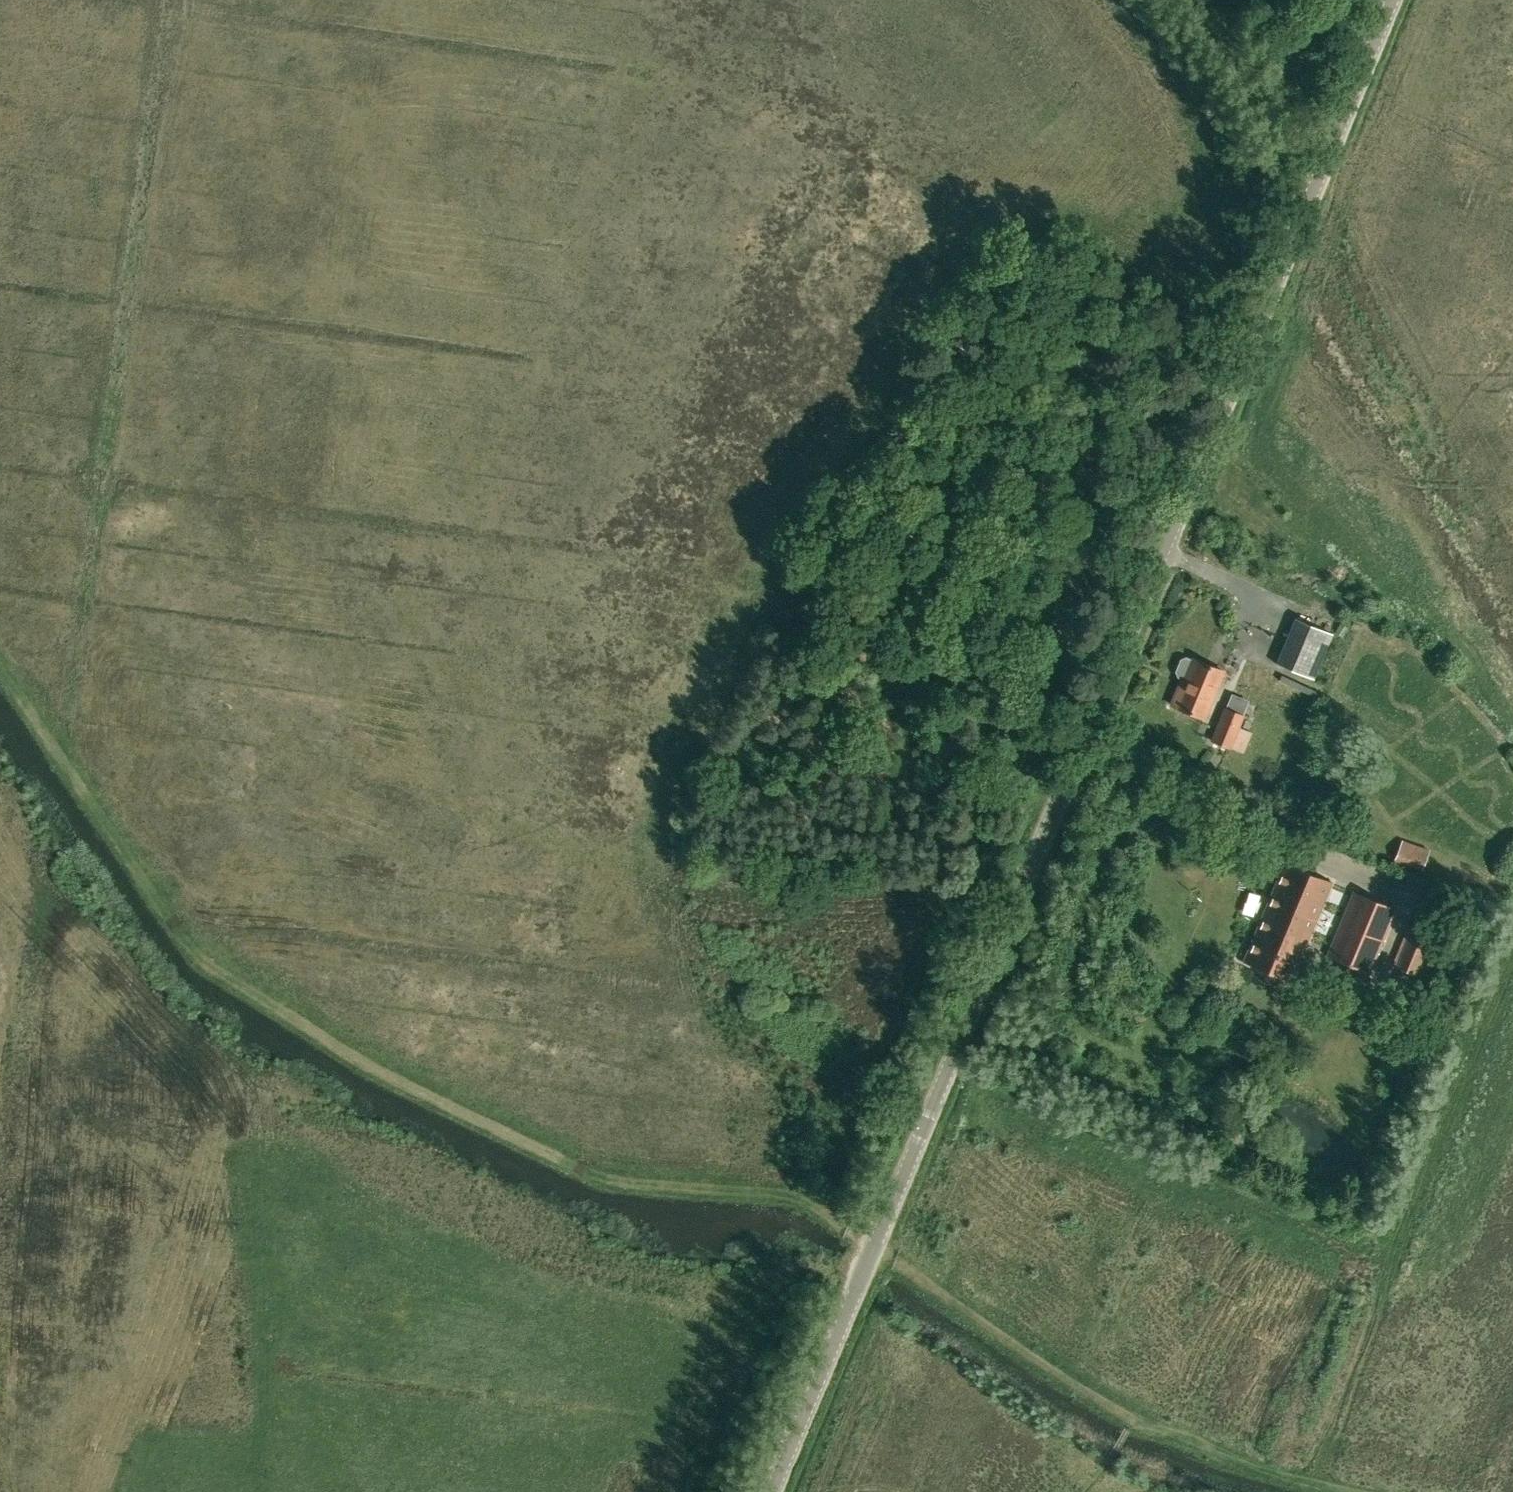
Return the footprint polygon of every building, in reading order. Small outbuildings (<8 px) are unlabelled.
[(1316,678),(1334,633),(1296,617),(1277,663),(1316,678)] [(1204,717),(1223,669),(1195,658),(1194,660),(1186,656),(1182,658),(1176,671),(1178,676),(1186,679),(1184,683),(1181,682),(1172,704),(1204,717)] [(1230,748),(1244,714),(1224,706),(1212,740),(1230,748)] [(1422,869),(1429,848),(1403,839),(1394,859),(1422,869)] [(1304,978),(1310,965),(1299,960),(1332,881),(1284,861),(1243,960),(1290,980),(1293,973),(1304,978)] [(1369,972),(1396,907),(1354,890),(1327,954),(1369,972)] [(1416,974),(1435,929),(1414,920),(1395,965),(1416,974)]
